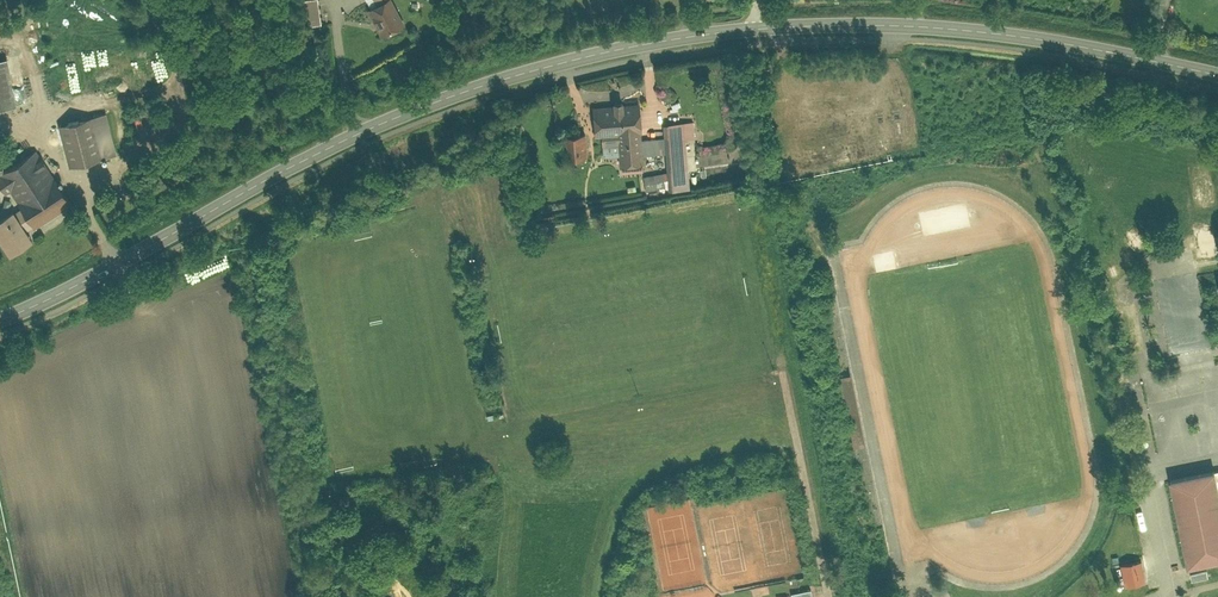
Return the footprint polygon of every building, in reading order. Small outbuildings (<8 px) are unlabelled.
[(306,25),(321,23),(318,0),(303,0),(306,25)] [(359,1),(364,10),(382,0),(361,0),(359,1)] [(391,0),(387,0),(366,13),(384,41),(407,27),(391,0)] [(0,60),(0,108),(16,106),(8,59),(0,60)] [(640,105),(591,107),(592,132),(617,131),(619,164),(643,163),(640,105)] [(56,126),(66,166),(113,154),(103,114),(56,126)] [(683,122),(662,124),(668,188),(689,186),(683,122)] [(579,130),(562,131),(564,157),(580,156),(579,130)] [(37,148),(0,174),(0,184),(9,197),(13,194),(23,207),(17,212),(15,209),(0,220),(0,241),(11,257),(34,241),(28,233),(74,200),(37,148)] [(1172,477),(1188,565),(1217,560),(1217,468),(1172,477)] [(1139,561),(1117,566),(1122,586),(1144,581),(1139,561)]
